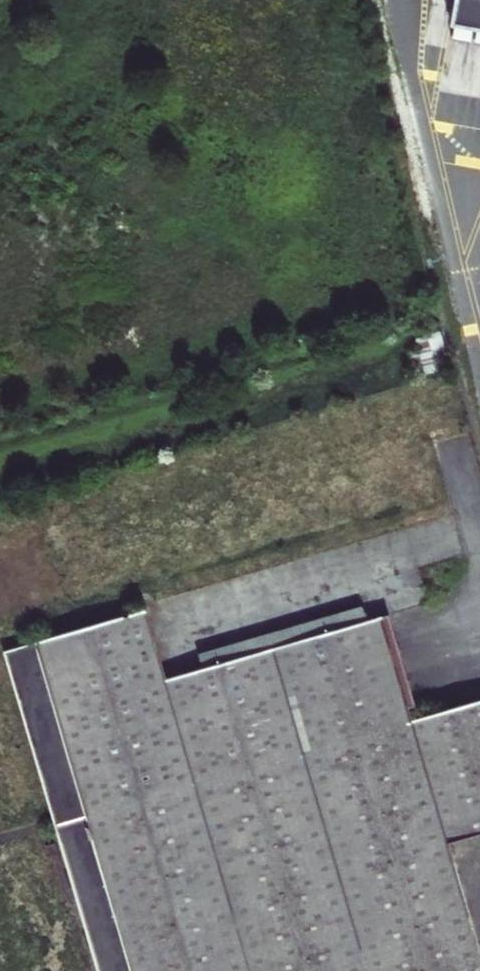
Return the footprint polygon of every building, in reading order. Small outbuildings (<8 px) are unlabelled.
[(453,23),(479,28),(479,0),(458,0),(453,23)] [(417,377),(451,367),(440,331),(406,341),(417,377)] [(198,654),(202,669),(369,621),(364,606),(198,654)] [(6,651),(98,970),(479,970),(479,947),(450,842),(479,834),(479,702),(415,721),(401,724),(371,620),(369,621),(202,669),(168,679),(147,610),(6,651)] [(418,706),(391,614),(371,620),(401,724),(415,721),(411,708),(418,706)]
